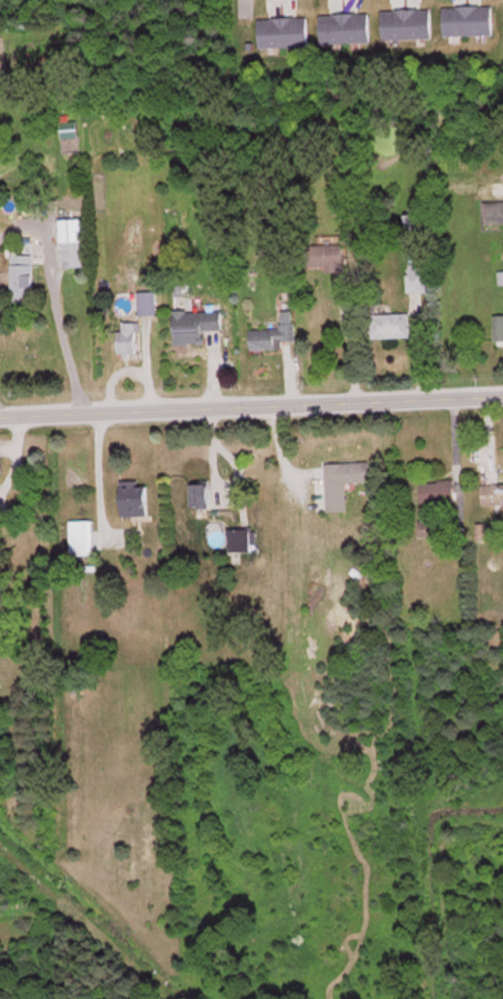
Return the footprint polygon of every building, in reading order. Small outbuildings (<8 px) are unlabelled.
[(493,34),(493,6),(444,6),(444,35),(493,34)] [(383,38),(432,38),(432,9),(383,9),(383,38)] [(322,42),(370,41),(369,12),(321,13),(322,42)] [(308,46),(308,17),(259,17),(259,46),(308,46)] [(404,244),(423,244),(423,214),(404,214),(404,244)] [(83,219),(61,219),(61,267),(83,267),(83,219)] [(344,244),(304,244),(304,269),(344,269),(344,244)] [(33,301),(33,255),(12,255),(12,301),(33,301)] [(429,291),(429,272),(423,272),(423,262),(407,262),(407,291),(429,291)] [(138,291),(138,314),(156,314),(156,291),(138,291)] [(281,328),(251,329),(251,349),(281,349),(281,340),(295,339),(294,310),(280,310),(281,328)] [(174,343),(204,343),(204,329),(222,329),(222,311),(174,311),(174,343)] [(411,337),(410,313),(371,313),(371,337),(411,337)] [(494,314),(494,340),(502,340),(502,314),(494,314)] [(119,356),(138,356),(138,322),(119,322),(119,356)] [(325,510),(347,509),(346,481),(370,481),(369,460),(324,461),(325,510)] [(122,516),(148,516),(148,485),(138,485),(138,480),(122,480),(122,516)] [(421,480),(421,502),(454,502),(454,480),(421,480)] [(482,481),(482,503),(502,503),(502,481),(482,481)] [(210,483),(192,483),(192,507),(210,507),(210,483)] [(93,554),(93,520),(70,520),(70,554),(93,554)]
